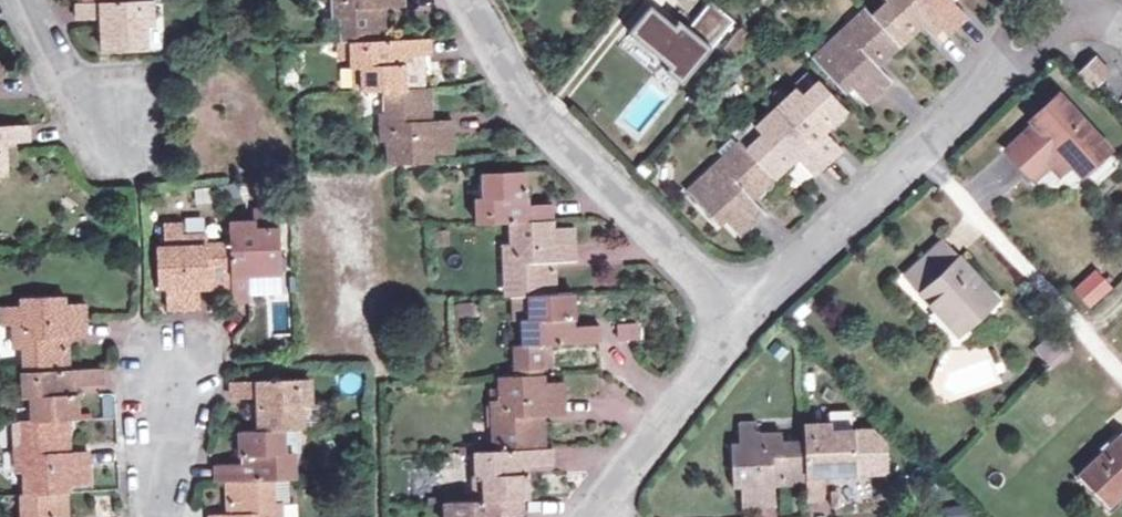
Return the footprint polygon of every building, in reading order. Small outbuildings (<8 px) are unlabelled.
[(87,1),(78,1),(80,19),(103,18),(104,50),(149,48),(148,26),(156,25),(155,0),(87,0),(87,1)] [(334,17),(341,17),(343,40),(351,39),(352,58),(353,66),(361,66),(362,89),(387,89),(389,110),(381,111),(384,137),(390,138),(392,161),(429,160),(429,153),(453,152),(451,118),(423,119),(423,112),(432,112),(430,87),(423,87),(422,60),(416,60),(415,53),(431,52),(430,36),(386,37),(384,12),(376,13),(376,5),(384,5),(404,4),(403,0),(333,0),(334,17)] [(886,2),(870,16),(855,31),(847,23),(811,57),(843,93),(849,87),(865,103),(889,80),(875,67),(919,26),(938,43),(966,15),(951,0),(885,0),(886,2)] [(675,25),(650,5),(628,31),(668,66),(665,71),(681,84),(733,22),(710,3),(689,28),(679,20),(675,25)] [(863,8),(847,23),(855,31),(870,16),(863,8)] [(351,39),(343,40),(337,40),(338,59),(352,58),(351,39)] [(1094,87),(1109,73),(1092,55),(1077,70),(1094,87)] [(353,89),(362,89),(361,66),(353,66),(353,89)] [(803,95),(817,81),(810,74),(796,87),(803,95)] [(818,80),(817,81),(803,95),(796,87),(754,126),(760,134),(745,149),(729,163),(722,155),(684,190),(717,225),(723,219),(739,236),(763,212),(749,198),(794,156),(811,174),(839,148),(823,130),(845,109),(818,80)] [(1011,153),(1031,175),(1048,160),(1062,175),(1074,164),(1082,171),(1085,168),(1107,148),(1060,97),(1030,125),(1035,131),(1011,153)] [(6,174),(6,141),(29,141),(29,123),(0,124),(0,174),(6,174)] [(729,163),(745,149),(733,136),(717,150),(722,155),(729,163)] [(498,152),(514,151),(514,139),(498,139),(498,152)] [(544,260),(553,259),(574,258),(573,226),(548,226),(548,219),(552,219),(551,201),(526,201),(524,168),(481,170),(482,195),(473,195),(474,222),(509,221),(510,243),(502,243),(504,295),(509,295),(511,319),(520,319),(521,344),(513,344),(514,368),(540,367),(540,364),(539,343),(548,343),(598,341),(597,323),(572,324),(571,292),(554,293),(553,267),(544,267),(544,260)] [(206,275),(207,284),(232,283),(233,298),(250,297),(249,272),(281,270),(278,207),(255,208),(256,220),(229,221),(230,240),(206,241),(206,235),(182,236),(181,224),(164,225),(164,244),(158,244),(159,285),(166,285),(167,305),(199,303),(199,284),(199,276),(206,275)] [(997,299),(945,242),(906,276),(938,310),(942,306),(963,329),(997,299)] [(553,267),(553,259),(544,260),(544,267),(553,267)] [(1112,288),(1098,274),(1078,292),(1093,307),(1112,288)] [(199,284),(207,284),(206,275),(199,276),(199,284)] [(67,335),(86,334),(84,303),(63,304),(63,296),(23,297),(24,305),(2,306),(3,324),(14,323),(15,349),(24,348),(26,396),(33,396),(34,420),(24,421),(25,443),(17,443),(18,471),(27,470),(28,493),(25,494),(25,516),(61,516),(68,516),(68,485),(88,484),(88,451),(69,451),(62,451),(61,444),(69,443),(68,419),(78,418),(77,386),(102,384),(102,366),(68,368),(67,343),(60,343),(59,336),(67,335)] [(938,310),(959,333),(963,329),(942,306),(938,310)] [(638,340),(638,321),(614,322),(615,341),(638,340)] [(539,343),(540,364),(549,364),(548,343),(539,343)] [(931,357),(941,401),(998,387),(988,344),(931,357)] [(541,413),(561,413),(560,380),(538,380),(538,373),(514,374),(499,375),(501,397),(491,397),(494,448),(474,449),(476,476),(481,475),(483,498),(443,499),(444,516),(495,516),(521,515),(521,496),(526,496),(526,464),(551,463),(551,446),(542,446),(542,421),(533,421),(533,414),(541,413)] [(311,403),(310,377),(232,379),(233,398),(258,398),(260,428),(240,430),(241,462),(216,463),(216,481),(228,481),(228,506),(237,506),(237,513),(228,513),(209,513),(209,516),(280,516),(279,500),(273,500),(272,478),(296,478),(294,451),(285,451),(285,427),(303,427),(304,427),(303,423),(303,404),(311,403)] [(303,404),(303,423),(320,423),(319,403),(311,403),(303,404)] [(848,431),(848,428),(853,428),(853,409),(831,409),(831,424),(832,424),(832,432),(848,431)] [(780,476),(780,483),(807,482),(808,500),(823,499),(823,474),(856,473),(856,462),(870,461),(869,428),(853,428),(848,428),(848,431),(832,432),(832,424),(831,424),(805,424),(805,440),(783,441),(782,433),(758,433),(757,423),(738,424),(739,445),(731,446),(732,484),(741,484),(742,505),(773,504),(773,483),(773,476),(780,476)] [(303,451),(303,427),(285,427),(285,451),(294,451),(303,451)] [(1085,471),(1114,501),(1117,498),(1121,493),(1121,435),(1085,471)] [(1085,471),(1079,476),(1112,512),(1121,503),(1117,498),(1114,501),(1085,471)]
